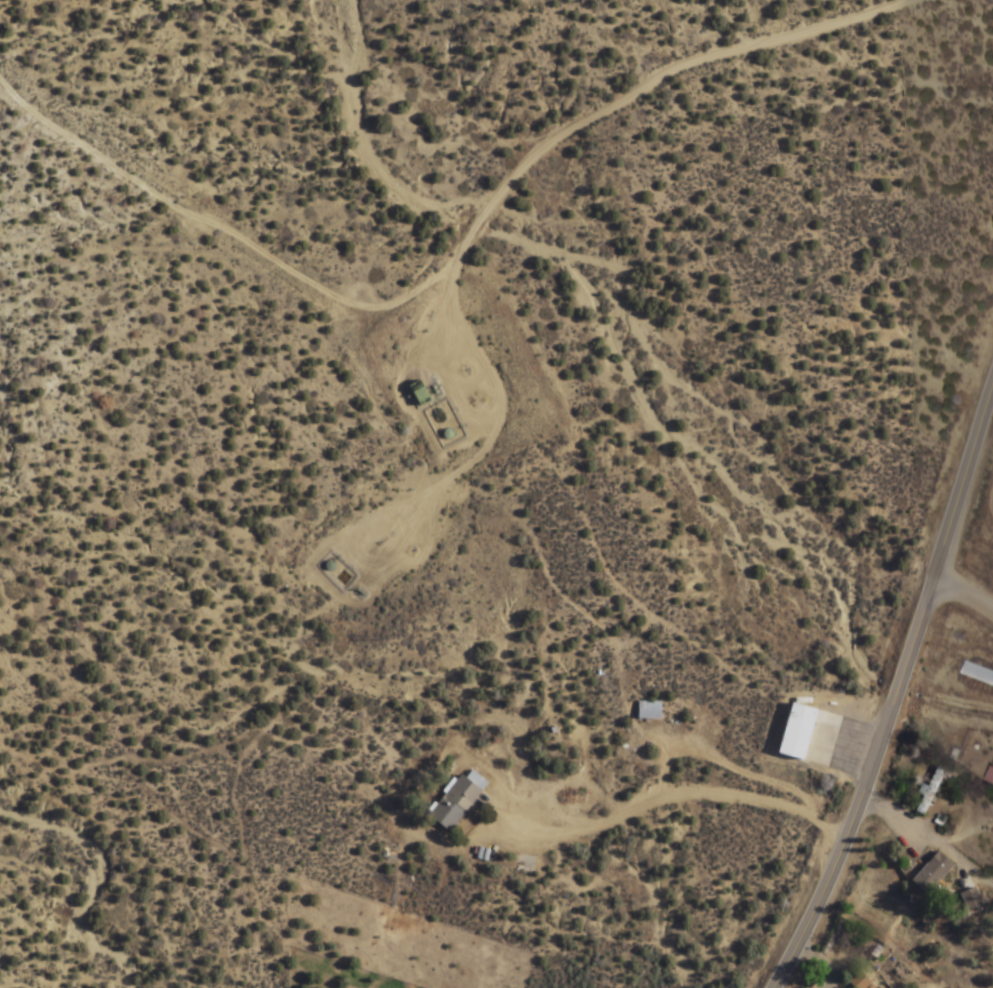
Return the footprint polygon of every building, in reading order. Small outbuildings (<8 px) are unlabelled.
[(967,662),(962,674),(992,687),(992,672),(967,662)] [(660,701),(637,701),(637,719),(660,719),(660,701)] [(777,752),(792,702),(817,709),(802,759),(777,752)] [(914,811),(925,815),(944,771),(936,768),(928,787),(925,786),(914,811)] [(483,791),(459,774),(428,817),(452,834),(483,791)] [(926,895),(954,865),(939,850),(910,880),(926,895)] [(967,913),(984,906),(976,886),(959,892),(967,913)] [(859,971),(851,980),(858,987),(876,987),(859,971)]
